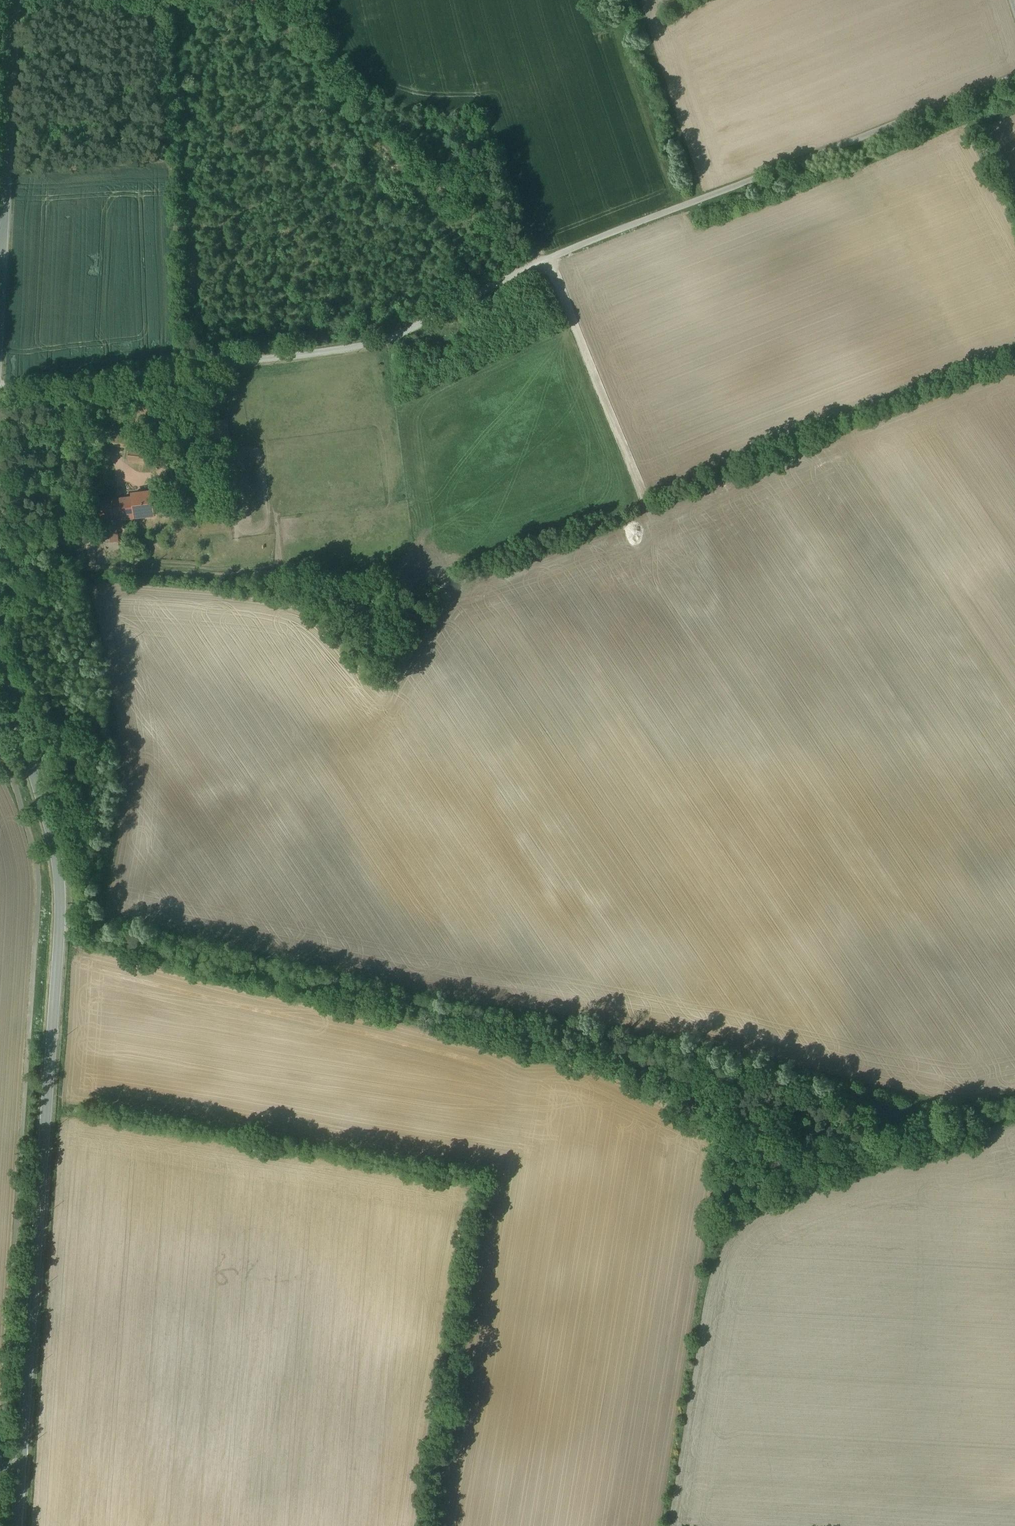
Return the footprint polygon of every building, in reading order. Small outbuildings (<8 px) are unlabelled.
[(479,173),(469,168),(465,175),(474,180),(479,173)] [(152,449),(130,447),(129,462),(151,464),(152,449)] [(150,493),(132,495),(135,517),(135,518),(153,516),(150,493)] [(127,499),(99,503),(104,544),(118,542),(115,519),(135,517),(132,495),(126,496),(127,499)]
